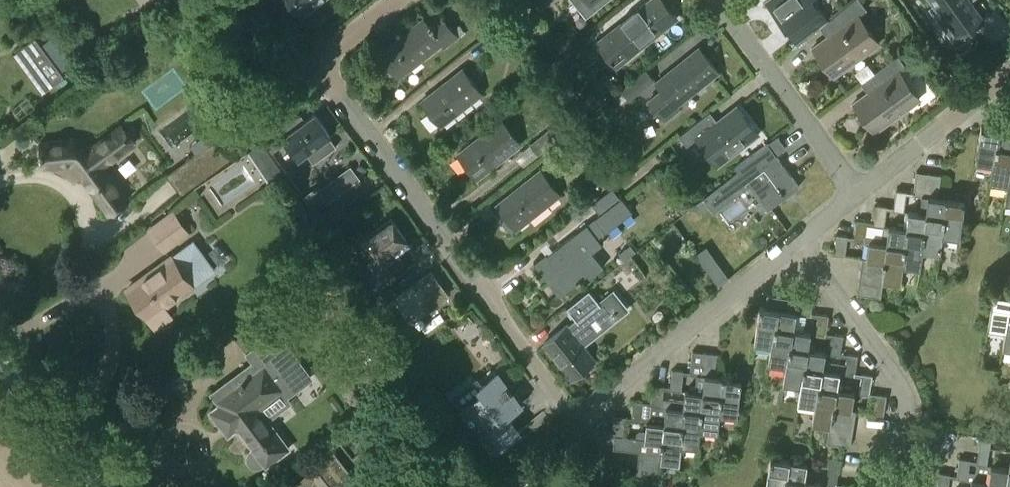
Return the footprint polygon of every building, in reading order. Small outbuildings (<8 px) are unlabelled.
[(155,1),(162,10),(170,3),(168,0),(156,0),(155,1)] [(302,15),(321,0),(290,0),(302,15)] [(551,0),(532,0),(540,9),(551,0)] [(597,42),(607,55),(620,45),(629,56),(677,18),(662,0),(650,0),(597,42)] [(827,21),(829,20),(814,0),(768,0),(767,0),(787,27),(804,14),(816,30),(827,21)] [(827,21),(835,32),(813,47),(834,76),(879,43),(859,15),(867,9),(860,0),(852,0),(829,20),(827,21)] [(933,3),(927,7),(955,44),(969,34),(966,30),(976,23),(977,24),(980,21),(979,20),(982,18),(969,0),(930,0),(933,3)] [(486,29),(495,22),(488,14),(479,21),(486,29)] [(442,16),(430,25),(424,17),(380,53),(399,77),(442,43),(445,46),(458,36),(442,16)] [(305,46),(318,35),(308,24),(295,34),(305,46)] [(36,37),(16,52),(44,90),(64,75),(36,37)] [(662,90),(650,99),(666,120),(678,110),(675,106),(719,71),(699,47),(656,82),(662,90)] [(920,99),(900,70),(906,66),(898,55),(868,77),(875,87),(854,102),(875,131),(920,99)] [(422,101),(441,125),(482,92),(463,68),(422,101)] [(647,69),(621,90),(629,99),(655,79),(647,69)] [(596,89),(581,100),(589,112),(605,100),(596,89)] [(737,105),(712,124),(704,114),(679,134),(687,144),(696,137),(718,165),(759,133),(737,105)] [(285,120),(262,137),(276,157),(291,147),(299,158),(313,148),(321,158),(337,146),(330,136),(331,135),(315,113),(292,130),(285,120)] [(502,119),(459,154),(477,178),(521,143),(502,119)] [(128,200),(105,167),(137,143),(120,121),(89,145),(86,142),(81,139),(76,139),(72,139),(40,142),(43,166),(73,162),(109,213),(128,200)] [(563,122),(553,130),(559,138),(569,129),(563,122)] [(982,126),(975,162),(993,165),(996,145),(1009,147),(1009,129),(1009,130),(987,126),(982,126)] [(539,153),(559,138),(553,130),(551,128),(532,144),(539,153)] [(779,136),(768,143),(776,154),(786,147),(779,136)] [(216,138),(168,174),(181,194),(238,154),(235,149),(227,154),(216,138)] [(776,154),(768,143),(735,166),(735,172),(737,175),(703,203),(713,216),(749,190),(768,213),(801,189),(776,154)] [(1007,185),(1009,169),(1009,147),(996,145),(993,165),(990,182),(1007,185)] [(541,169),(497,204),(517,228),(560,193),(541,169)] [(604,179),(609,186),(621,177),(615,170),(604,179)] [(925,195),(928,172),(916,171),(914,191),(913,195),(922,196),(922,195),(925,195)] [(938,197),(941,174),(928,172),(925,195),(938,197)] [(325,197),(317,186),(306,194),(315,205),(325,197)] [(591,227),(588,223),(548,254),(547,252),(534,262),(560,295),(588,274),(590,278),(605,266),(593,251),(603,243),(599,237),(633,211),(622,197),(621,198),(612,187),(592,203),(600,214),(595,218),(598,221),(591,227)] [(896,189),(894,207),(893,209),(904,211),(907,191),(896,189)] [(922,196),(920,212),(946,216),(943,235),(960,237),(965,201),(938,197),(925,195),(922,195),(922,196)] [(326,227),(345,214),(338,203),(318,217),(326,227)] [(884,225),(888,206),(877,204),(874,224),(884,226),(884,225)] [(946,216),(920,212),(909,211),(906,228),(926,231),(923,250),(941,252),(943,235),(946,216)] [(150,228),(165,248),(188,232),(174,212),(150,228)] [(366,236),(379,253),(367,263),(374,274),(363,283),(373,296),(397,275),(395,272),(408,262),(400,251),(411,244),(408,240),(392,217),(366,236)] [(857,219),(855,236),(854,239),(865,241),(868,221),(857,219)] [(884,225),(884,226),(882,242),(906,245),(903,265),(921,267),(923,250),(926,231),(906,228),(884,225)] [(834,254),(845,256),(848,235),(837,234),(834,254)] [(425,240),(411,251),(417,259),(431,247),(425,240)] [(172,256),(128,287),(156,326),(171,316),(164,306),(193,285),(192,284),(214,267),(195,241),(172,257),(172,256)] [(906,245),(882,242),(869,241),(867,259),(885,261),(884,273),(883,280),(901,282),(903,265),(906,245)] [(622,251),(628,258),(636,251),(630,244),(622,251)] [(695,258),(719,289),(728,282),(706,250),(695,258)] [(860,269),(884,273),(885,261),(867,259),(862,258),(860,269)] [(859,281),(882,285),(883,280),(884,273),(860,269),(859,281)] [(412,321),(448,295),(431,272),(418,281),(419,282),(395,299),(412,321)] [(882,285),(859,281),(857,294),(880,297),(882,285)] [(388,286),(373,297),(380,307),(395,296),(388,286)] [(596,359),(588,349),(592,347),(592,343),(588,337),(624,308),(612,292),(600,302),(590,289),(567,307),(577,320),(570,326),(568,324),(544,344),(572,378),(596,359)] [(1009,310),(1009,293),(994,290),(989,327),(1006,330),(1009,310)] [(790,297),(768,294),(766,307),(788,311),(790,297)] [(257,365),(215,396),(223,407),(213,414),(225,431),(230,427),(236,435),(241,431),(256,452),(252,455),(249,460),(250,465),(253,469),(258,471),(264,470),(268,467),(269,469),(274,465),(275,467),(284,461),(283,459),(293,453),(260,410),(286,392),(291,399),(315,381),(281,336),(294,326),(290,321),(306,308),(295,295),(237,338),(257,365)] [(788,311),(766,307),(760,306),(755,342),(772,345),(775,326),(794,329),(797,313),(811,315),(814,301),(790,297),(788,311)] [(826,335),(826,332),(829,315),(819,313),(815,333),(826,335)] [(775,326),(772,345),(769,363),(786,365),(789,345),(809,349),(811,332),(794,329),(775,326)] [(841,355),(841,352),(844,335),(833,333),(830,353),(841,355)] [(803,366),(823,369),(826,352),(809,349),(789,345),(786,365),(783,383),(800,385),(803,366)] [(690,374),(703,375),(706,352),(693,350),(690,374)] [(703,375),(705,376),(705,375),(715,376),(718,353),(706,352),(703,375)] [(859,355),(848,353),(844,374),(855,375),(859,355)] [(819,386),(838,389),(840,372),(823,369),(803,366),(800,385),(801,385),(798,403),(815,405),(819,386)] [(682,390),(684,370),(673,369),(671,389),(682,390)] [(520,403),(513,394),(496,372),(479,385),(484,391),(463,407),(495,449),(518,431),(505,415),(520,403)] [(870,395),(870,392),(873,375),(862,373),(859,393),(870,395)] [(722,395),(720,414),(738,416),(742,379),(715,376),(705,375),(705,376),(703,392),(722,395)] [(662,405),(665,385),(654,384),(651,404),(662,405)] [(813,423),(830,425),(831,425),(832,418),(855,422),(857,410),(852,409),(855,392),(838,389),(819,386),(815,405),(813,423)] [(703,410),(701,429),(718,431),(720,414),(722,395),(703,392),(686,390),(684,408),(703,410)] [(877,393),(873,413),(884,415),(888,395),(877,393)] [(643,421),(645,401),(635,400),(632,420),(643,421)] [(684,426),(682,444),(699,446),(701,429),(703,410),(684,408),(666,406),(664,423),(684,426)] [(613,435),(615,436),(624,437),(624,436),(626,416),(615,415),(613,435)] [(830,425),(829,430),(853,434),(855,422),(832,418),(831,425),(830,425)] [(638,431),(637,437),(641,437),(640,450),(640,451),(662,453),(661,460),(662,460),(680,462),(682,444),(684,426),(664,423),(647,421),(646,429),(641,429),(638,431)] [(851,446),(853,434),(829,430),(827,442),(851,446)] [(637,437),(624,436),(624,437),(615,436),(614,448),(640,450),(641,437),(637,437)] [(977,462),(988,464),(992,438),(981,436),(977,462)] [(354,476),(332,448),(305,469),(308,473),(290,486),(340,486),(354,476)] [(640,451),(638,463),(661,466),(662,460),(661,460),(662,453),(640,451)] [(805,480),(807,463),(771,457),(766,486),(784,486),(786,477),(805,480)] [(841,459),(841,458),(830,457),(826,484),(837,486),(841,459)] [(1008,486),(1009,486),(1009,468),(988,464),(977,462),(976,472),(969,471),(971,461),(960,459),(957,477),(972,479),(1008,485),(1008,486)] [(660,477),(661,466),(638,463),(637,475),(660,477)] [(938,486),(948,486),(950,473),(940,472),(938,486)] [(514,475),(505,483),(509,486),(521,486),(523,485),(514,475)] [(805,480),(786,477),(784,486),(821,486),(822,483),(805,480)]
